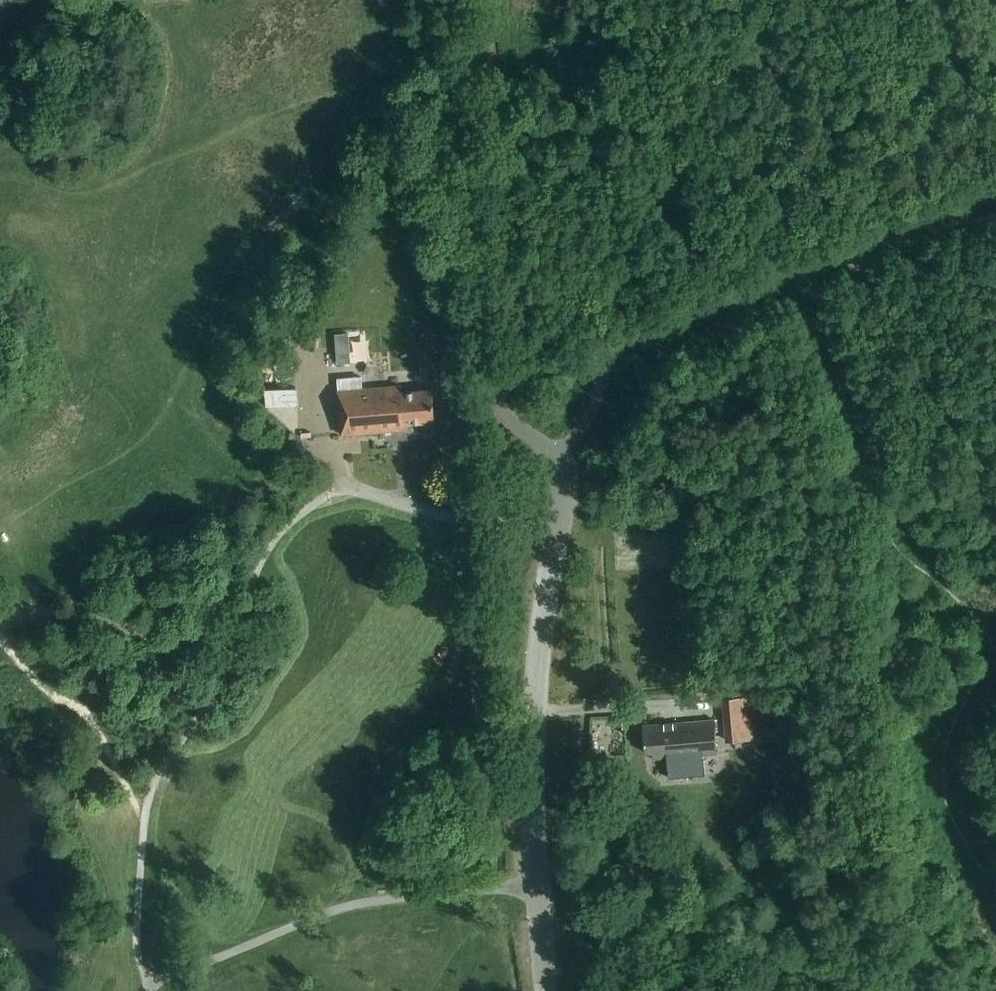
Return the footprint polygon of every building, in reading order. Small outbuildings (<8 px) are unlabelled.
[(351,363),(350,353),(337,354),(337,364),(351,363)] [(261,403),(292,402),(291,385),(260,387),(261,403)] [(436,421),(433,390),(402,392),(402,386),(373,388),(363,389),(338,391),(342,434),(405,429),(405,423),(436,421)] [(747,697),(725,699),(726,713),(748,711),(747,697)] [(717,754),(715,720),(643,726),(645,753),(653,752),(653,760),(667,758),(669,778),(705,775),(704,755),(717,754)]
